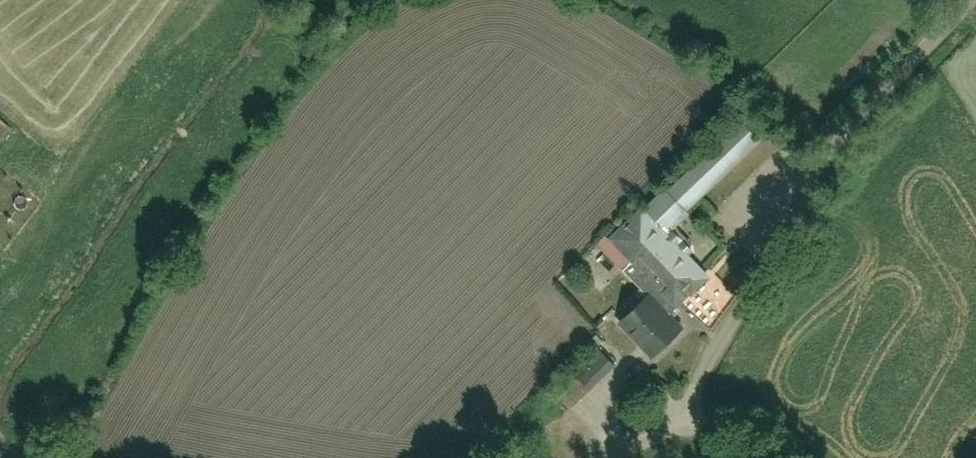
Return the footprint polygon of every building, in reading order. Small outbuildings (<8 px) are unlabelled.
[(710,275),(670,233),(759,148),(735,123),(608,244),(672,311),(710,275)] [(643,299),(612,329),(649,365),(679,335),(643,299)]
